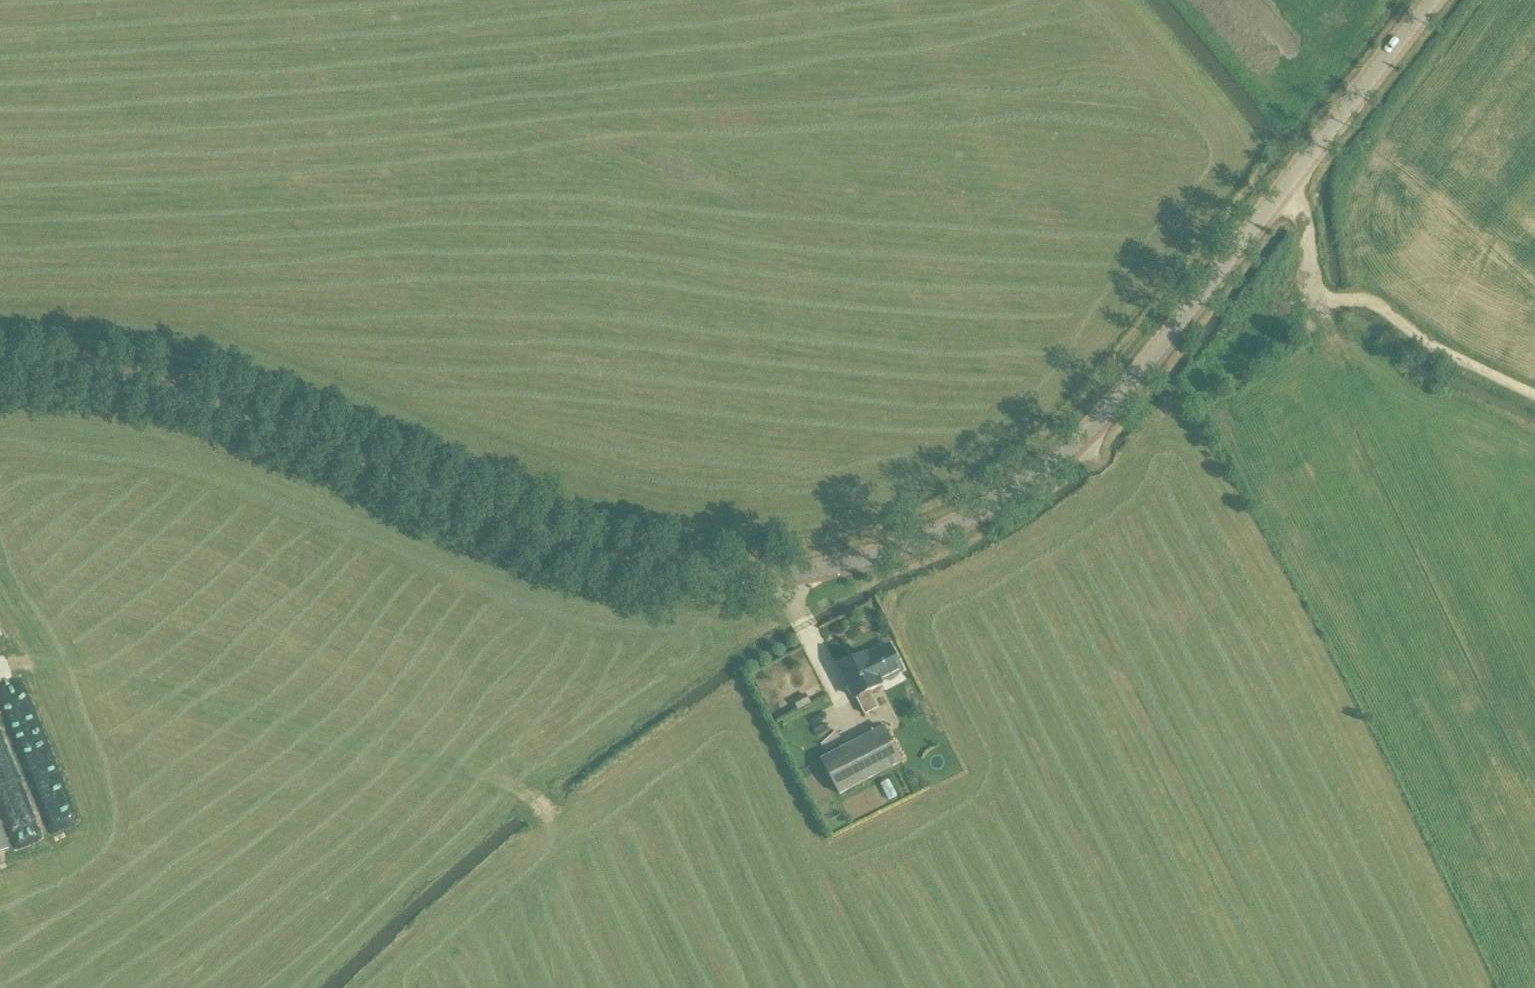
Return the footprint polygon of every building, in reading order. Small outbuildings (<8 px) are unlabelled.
[(870,692),(882,685),(877,676),(899,664),(890,646),(868,658),(866,655),(864,656),(862,653),(851,659),(852,662),(839,669),(855,699),(857,699),(865,715),(878,708),(870,692)] [(806,693),(792,701),(798,710),(811,702),(806,693)] [(840,795),(902,762),(884,728),(822,760),(840,795)]
